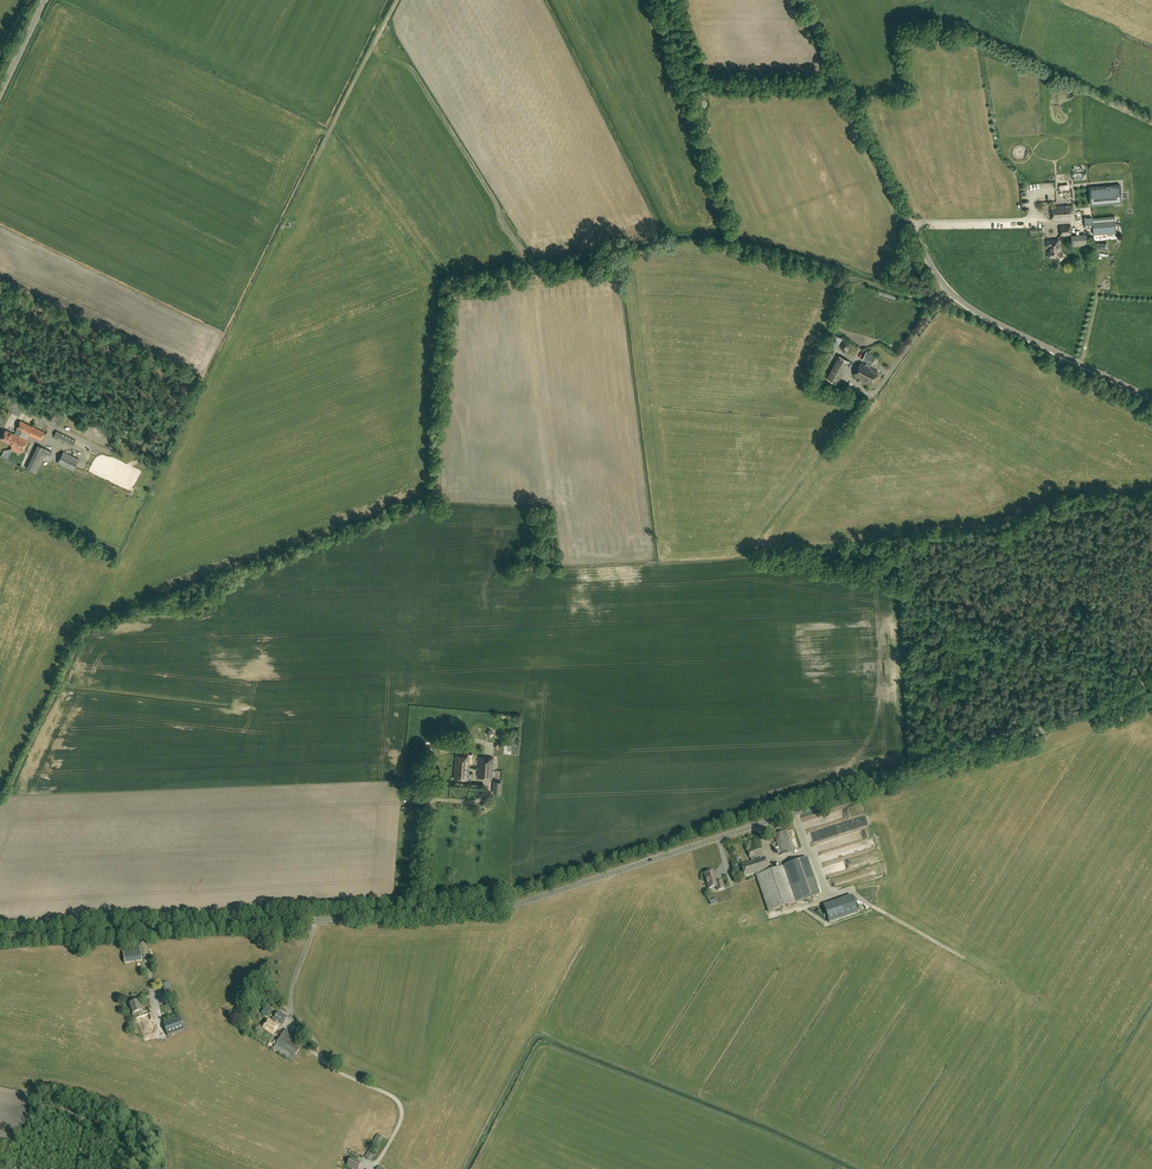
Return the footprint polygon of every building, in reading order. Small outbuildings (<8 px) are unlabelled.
[(1091,203),(1117,201),(1116,193),(1119,193),(1119,185),(1090,188),(1091,203)] [(1053,219),(1075,218),(1074,205),(1052,206),(1053,219)] [(1115,231),(1114,217),(1084,219),(1085,228),(1093,227),(1093,232),(1115,231)] [(1071,224),(1060,225),(1061,236),(1072,235),(1071,224)] [(1059,251),(1058,245),(1059,245),(1059,240),(1047,241),(1048,246),(1050,246),(1050,252),(1048,252),(1049,257),(1055,257),(1055,256),(1057,256),(1057,258),(1060,260),(1062,260),(1064,257),(1064,256),(1061,254),(1060,254),(1060,251),(1059,251)] [(861,361),(854,374),(872,384),(879,371),(871,367),(876,356),(866,351),(862,359),(867,361),(866,364),(861,361)] [(840,354),(827,377),(837,383),(850,360),(840,354)] [(62,421),(55,418),(53,417),(50,423),(60,427),(62,421)] [(17,428),(14,434),(19,436),(22,431),(41,441),(45,433),(33,427),(20,421),(17,428)] [(27,440),(19,436),(14,434),(6,430),(1,439),(9,443),(8,444),(22,451),(27,440)] [(76,440),(56,431),(54,437),(73,446),(76,440)] [(51,452),(45,449),(38,445),(27,468),(36,473),(46,454),(49,456),(51,452)] [(73,471),(79,459),(63,452),(58,463),(73,471)] [(484,734),(492,739),(496,733),(489,728),(484,734)] [(456,755),(455,767),(469,768),(470,756),(456,755)] [(479,757),(478,768),(493,770),(494,758),(479,757)] [(468,779),(469,768),(455,767),(454,778),(468,779)] [(492,779),(493,770),(478,768),(477,777),(492,779)] [(484,808),(489,803),(485,800),(480,805),(484,808)] [(868,820),(835,822),(836,832),(860,831),(868,830),(868,820)] [(795,850),(791,841),(788,829),(774,834),(781,854),(795,850)] [(761,845),(748,850),(750,858),(755,856),(763,853),(761,845)] [(872,856),(875,863),(880,860),(877,854),(872,856)] [(756,860),(755,856),(750,858),(752,862),(742,865),(745,876),(756,873),(756,875),(769,871),(765,857),(756,860)] [(807,858),(794,862),(769,871),(756,875),(769,911),(819,894),(807,858)] [(882,865),(877,867),(880,874),(885,872),(882,865)] [(718,883),(714,872),(705,876),(711,890),(718,887),(719,892),(726,889),(723,881),(718,883)] [(142,961),(140,949),(123,951),(124,963),(142,961)] [(169,982),(162,983),(168,1002),(174,1000),(169,982)] [(138,1018),(144,1035),(154,1031),(152,1025),(155,1024),(151,1013),(142,1016),(141,1011),(142,1011),(138,1001),(130,1003),(133,1013),(132,1014),(134,1019),(138,1018)] [(272,1021),(268,1019),(262,1028),(273,1035),(279,1025),(274,1022),(276,1019),(283,1024),(288,1017),(279,1011),(272,1021)] [(185,1030),(180,1017),(163,1022),(168,1036),(185,1030)] [(283,1056),(295,1035),(285,1029),(272,1049),(283,1056)] [(312,1039),(308,1042),(317,1051),(320,1048),(312,1039)] [(370,1160),(383,1137),(378,1134),(365,1157),(370,1160)] [(351,1158),(347,1164),(356,1168),(357,1168),(361,1163),(351,1158)]
